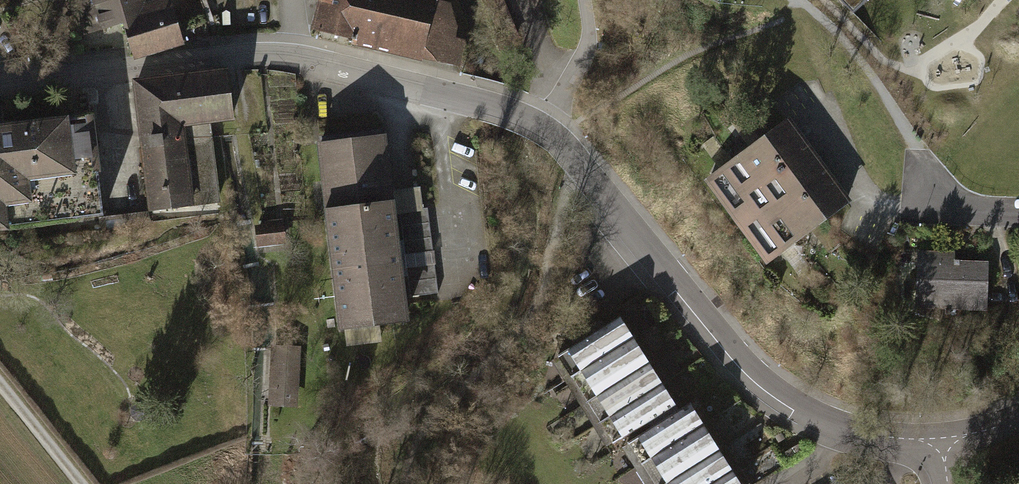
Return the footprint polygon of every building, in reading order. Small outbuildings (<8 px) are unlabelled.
[(147,0),(74,0),(70,1),(81,35),(126,22),(136,54),(181,41),(169,1),(149,7),(147,0)] [(319,31),(461,64),(466,42),(453,39),(455,29),(449,9),(451,2),(440,0),(326,0),(319,31)] [(845,5),(851,11),(863,0),(816,0),(833,17),(845,5)] [(227,70),(138,81),(153,207),(220,199),(210,120),(233,117),(227,70)] [(105,213),(93,115),(0,127),(0,227),(105,213)] [(850,203),(789,120),(705,181),(766,264),(850,203)] [(321,145),(344,327),(409,319),(386,137),(321,145)] [(428,210),(401,214),(406,255),(433,251),(428,210)] [(258,228),(260,248),(286,246),(284,225),(258,228)] [(988,256),(919,254),(917,307),(986,310),(988,256)] [(435,265),(408,268),(411,297),(438,294),(435,265)] [(581,373),(633,340),(619,318),(567,352),(581,373)] [(595,396),(648,363),(633,340),(581,373),(595,396)] [(270,410),(301,411),(303,346),(272,345),(270,410)] [(609,418),(662,385),(648,363),(595,397),(609,418)] [(623,440),(676,407),(662,385),(609,418),(623,440)] [(651,461),(704,428),(690,406),(637,439),(651,461)] [(665,483),(718,450),(704,428),(651,461),(665,483)] [(732,472),(718,450),(665,483),(666,483),(712,483),(732,472)] [(732,472),(712,483),(740,483),(732,472)]
